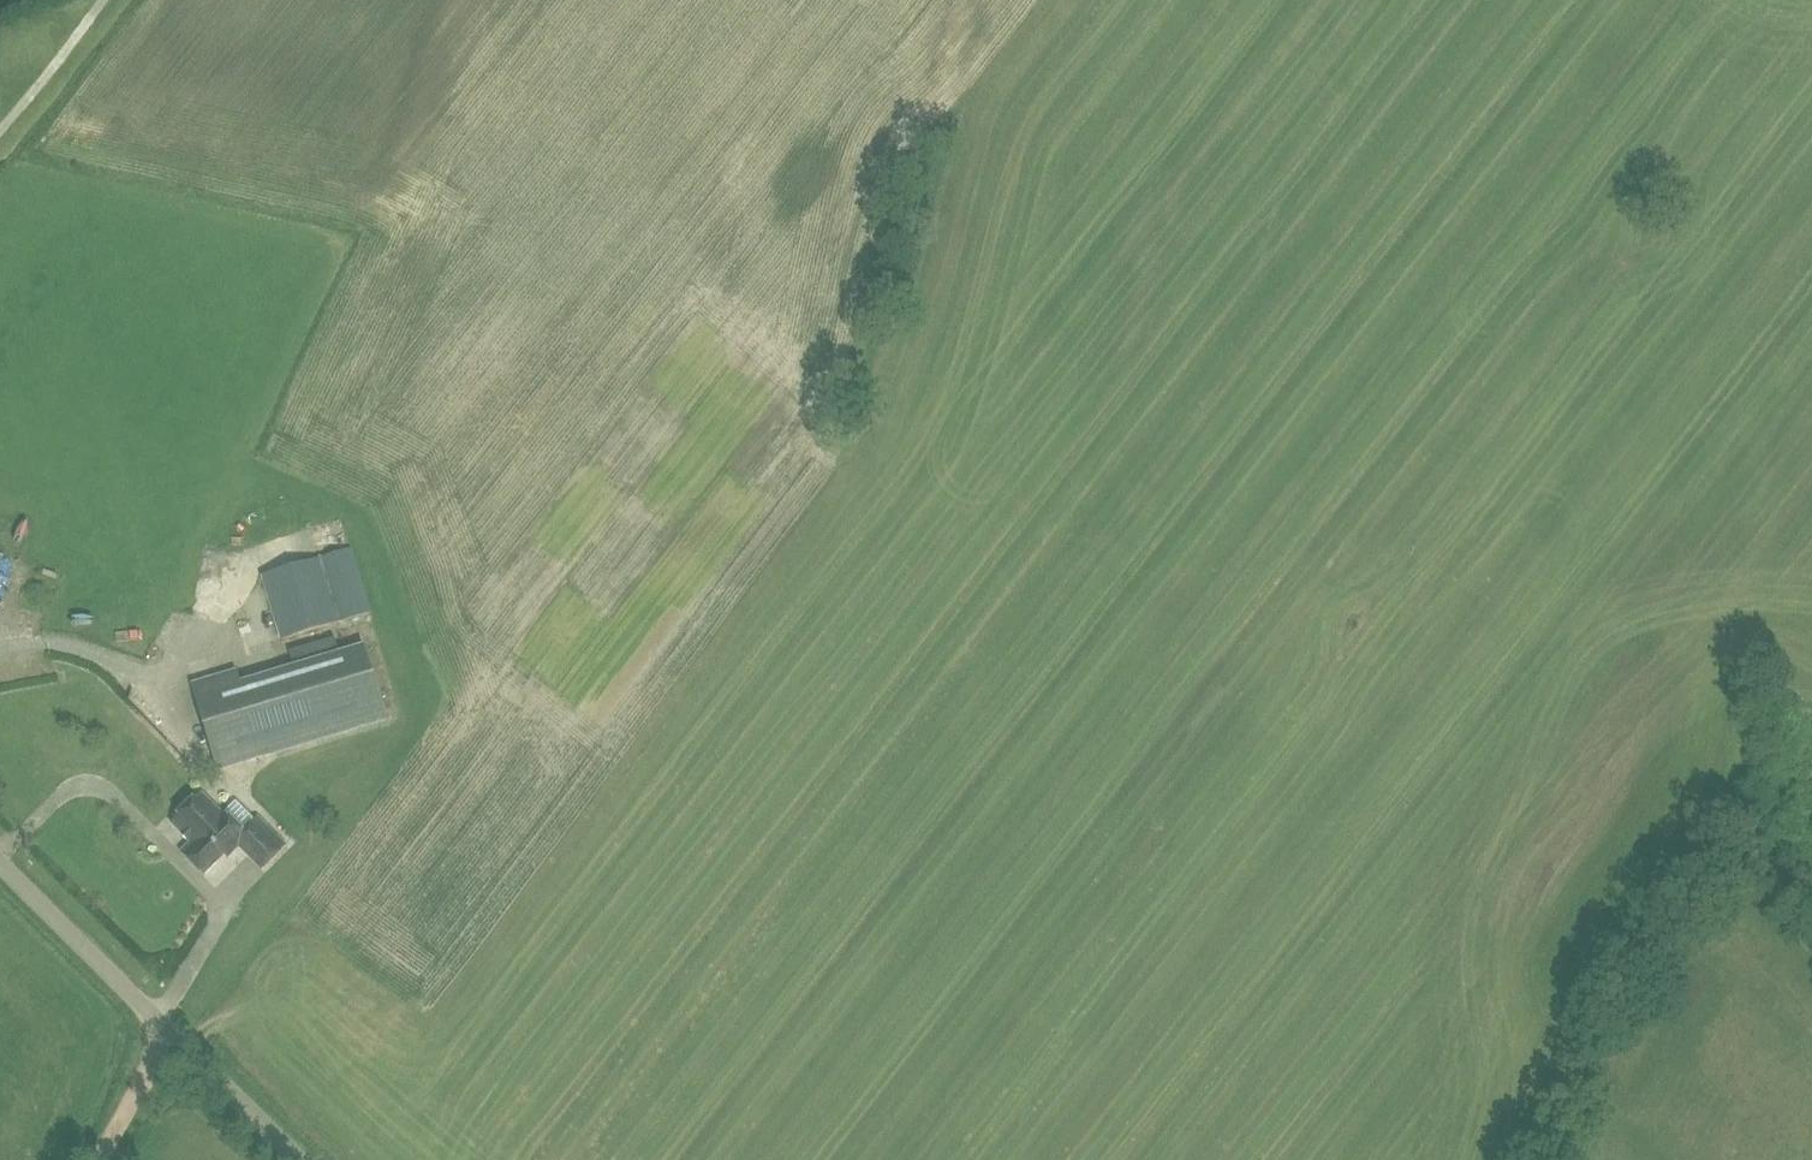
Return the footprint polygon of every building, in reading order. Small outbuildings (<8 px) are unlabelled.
[(352,548),(260,575),(279,640),(371,612),(352,548)] [(217,771),(385,719),(362,643),(242,680),(238,668),(190,683),(217,771)] [(238,846),(261,869),(285,845),(257,816),(254,819),(235,800),(223,813),(221,811),(220,812),(201,792),(170,823),(193,846),(183,856),(203,876),(223,856),(226,858),(238,846)]
